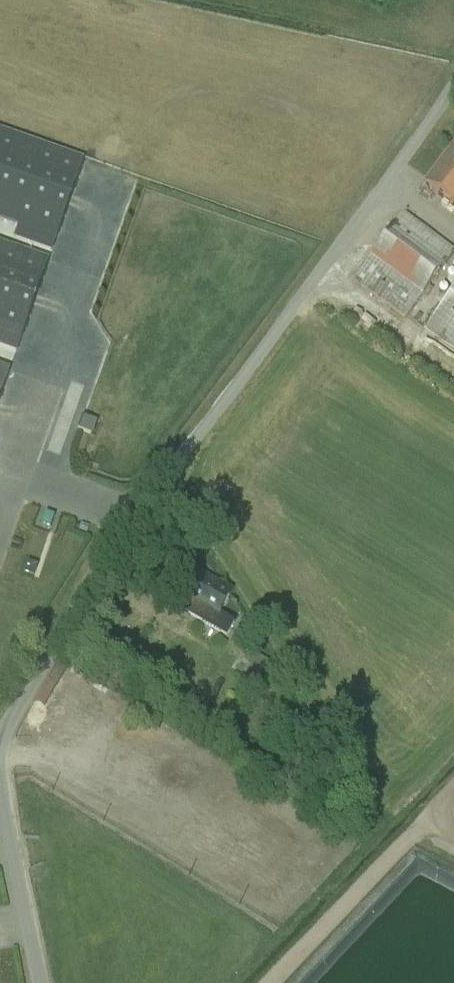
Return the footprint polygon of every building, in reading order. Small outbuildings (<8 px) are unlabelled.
[(42,354),(62,289),(71,260),(73,261),(107,149),(0,116),(0,341),(42,354)] [(418,184),(453,211),(453,136),(418,184)] [(412,228),(377,280),(433,318),(453,288),(453,231),(429,214),(417,232),(412,228)] [(447,325),(445,332),(453,338),(453,314),(447,325)] [(165,605),(218,632),(235,599),(183,571),(165,605)]
